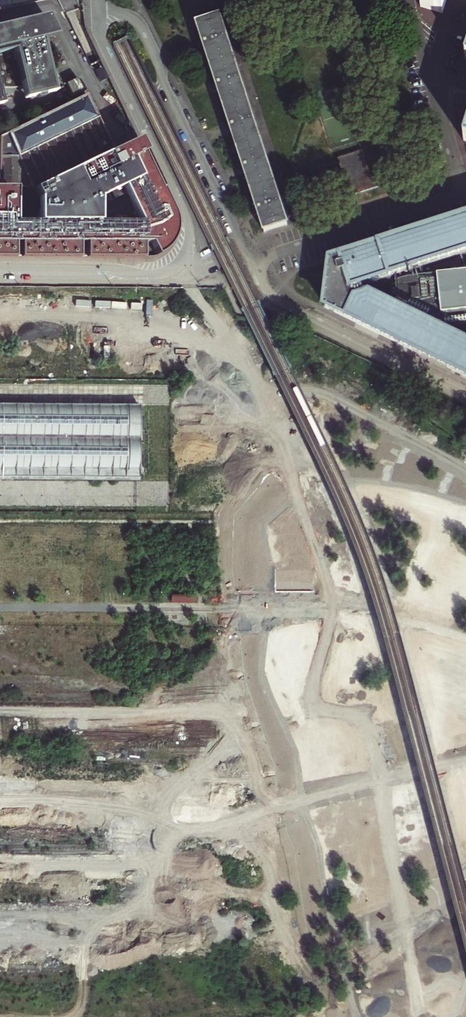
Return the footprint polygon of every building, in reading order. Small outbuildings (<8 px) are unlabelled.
[(442,13),(446,0),(422,0),(420,6),(424,7),(442,13)] [(20,88),(23,98),(51,91),(51,79),(57,77),(41,40),(55,36),(45,16),(0,26),(0,87),(20,88)] [(271,230),(286,225),(219,18),(196,26),(203,45),(204,50),(216,85),(218,91),(229,126),(231,132),(231,134),(242,165),(242,167),(244,173),(245,175),(255,207),(255,208),(258,215),(258,216),(263,233),(271,230)] [(67,84),(73,98),(84,93),(78,79),(67,84)] [(31,257),(78,257),(86,257),(147,257),(153,258),(155,257),(159,255),(162,253),(164,251),(167,248),(170,245),(172,242),(173,240),(174,236),(175,232),(175,229),(175,224),(175,220),(174,216),(173,214),(172,211),(136,136),(113,148),(87,93),(0,137),(0,171),(1,171),(1,189),(0,189),(0,257),(31,257)] [(363,152),(338,160),(346,184),(342,185),(347,199),(379,188),(374,175),(371,176),(363,152)] [(345,256),(329,262),(326,290),(324,307),(465,377),(465,341),(436,327),(465,324),(465,268),(430,271),(430,266),(424,268),(424,272),(415,273),(414,274),(406,275),(395,278),(396,307),(365,291),(362,293),(359,284),(465,250),(465,218),(345,256)] [(430,266),(430,271),(465,268),(465,262),(430,265),(430,266)] [(0,406),(0,469),(139,470),(140,449),(140,438),(140,407),(0,406)] [(0,469),(0,481),(135,482),(139,482),(139,470),(0,469)]
